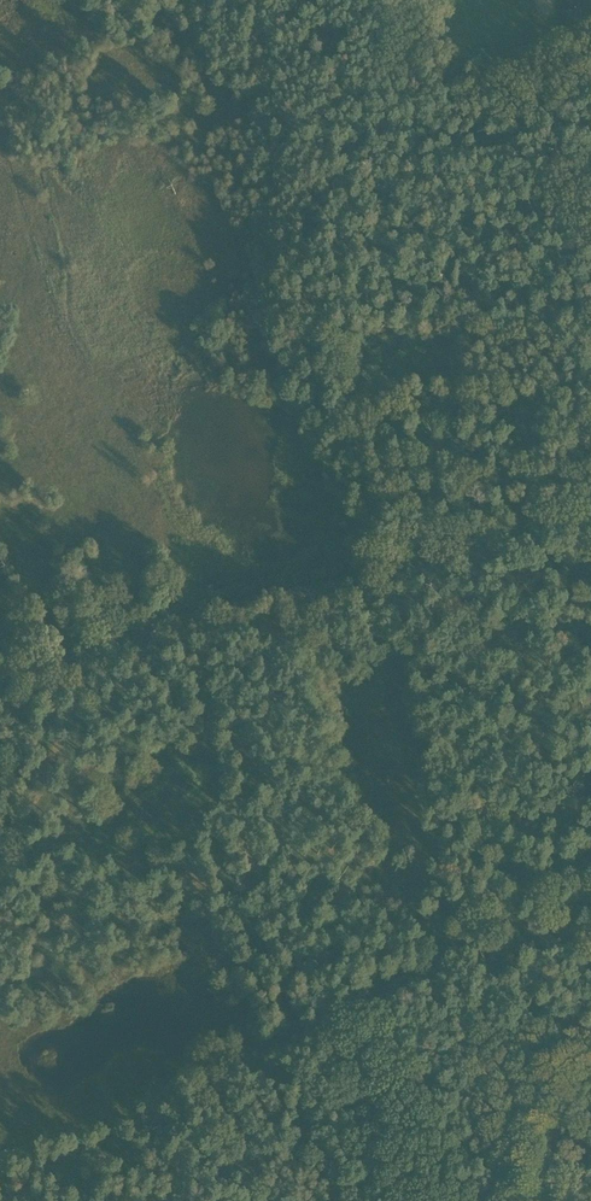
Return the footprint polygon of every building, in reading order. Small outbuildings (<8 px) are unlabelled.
[(565,10),(577,8),(575,0),(563,0),(565,10)] [(581,9),(565,13),(568,25),(584,20),(581,9)]
